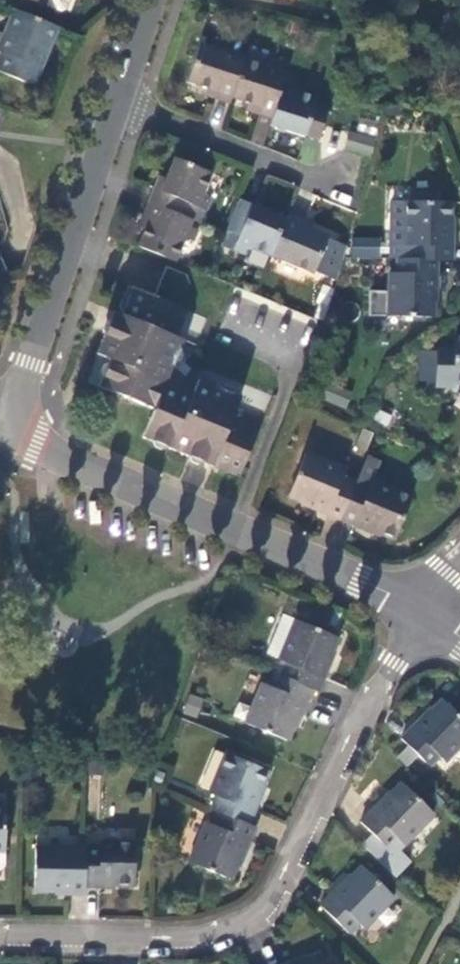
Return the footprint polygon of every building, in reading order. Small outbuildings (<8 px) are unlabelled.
[(61,11),(65,10),(69,0),(32,0),(61,11)] [(14,10),(3,36),(8,39),(18,11),(14,10)] [(55,27),(18,11),(8,39),(3,36),(0,44),(0,54),(3,55),(0,62),(0,74),(33,88),(41,69),(38,68),(55,27)] [(214,99),(230,103),(231,98),(244,60),(244,59),(200,44),(188,81),(216,92),(214,99)] [(285,80),(286,74),(279,72),(282,64),(272,61),(264,67),(244,60),(231,98),(259,108),(256,115),(271,120),(285,80)] [(271,120),(269,126),(317,143),(327,112),(314,107),(316,100),(297,93),(294,88),(296,83),(285,80),(271,120)] [(373,109),(370,123),(380,126),(383,112),(373,109)] [(375,144),(351,136),(346,152),(370,160),(375,144)] [(153,190),(148,203),(178,216),(184,203),(206,212),(211,201),(206,199),(204,193),(212,175),(174,160),(162,193),(153,190)] [(270,257),(285,220),(239,199),(226,230),(238,236),(232,251),(243,256),(252,249),(270,257)] [(178,216),(148,203),(142,218),(148,222),(138,249),(175,265),(183,245),(193,243),(198,232),(190,229),(193,222),(178,216)] [(453,230),(453,204),(409,203),(395,203),(393,261),(401,261),(416,261),(440,261),(455,262),(456,230),(453,230)] [(314,273),(336,282),(344,260),(347,250),(327,241),(328,239),(299,226),(302,219),(288,213),(285,220),(270,257),(313,275),(314,273)] [(352,259),(379,259),(379,239),(352,239),(352,259)] [(416,261),(401,261),(402,276),(393,276),(392,292),(372,292),(372,317),(392,317),(435,319),(436,293),(438,294),(440,261),(416,261)] [(187,313),(153,299),(130,288),(126,300),(123,298),(118,309),(121,311),(118,317),(116,314),(112,314),(94,357),(108,362),(97,387),(126,399),(153,411),(142,438),(238,479),(242,470),(246,459),(261,422),(235,411),(240,398),(198,381),(193,393),(165,383),(181,342),(175,339),(187,313)] [(340,523),(356,485),(342,479),(345,473),(306,458),(289,499),(313,509),(312,512),(340,523)] [(362,468),(376,474),(380,465),(366,459),(362,468)] [(362,468),(356,485),(340,523),(369,535),(371,531),(395,542),(411,500),(372,485),(376,474),(362,468)] [(281,663),(298,623),(287,618),(268,658),(281,663)] [(312,691),(320,694),(331,666),(329,665),(338,640),(298,623),(281,663),(286,666),(281,678),(312,691)] [(281,678),(275,675),(270,688),(262,685),(245,726),(287,745),(298,719),(301,720),(312,691),(281,678)] [(406,766),(416,756),(429,768),(438,757),(443,762),(459,744),(459,720),(440,701),(420,722),(417,721),(399,740),(406,746),(396,756),(406,766)] [(215,797),(209,811),(215,814),(248,827),(261,797),(259,795),(268,773),(225,754),(209,794),(215,797)] [(436,817),(405,786),(387,806),(384,803),(363,825),(393,853),(403,842),(407,846),(436,817)] [(243,858),(255,830),(248,827),(215,814),(211,825),(204,822),(188,865),(229,882),(240,856),(243,858)] [(98,848),(84,848),(84,851),(83,887),(99,887),(99,883),(134,884),(135,845),(99,844),(98,848)] [(68,894),(83,894),(83,887),(84,851),(33,850),(33,890),(68,891),(68,894)] [(394,899),(363,869),(346,886),(343,885),(322,908),(350,935),(360,925),(365,930),(394,899)] [(318,953),(296,961),(294,958),(278,963),(323,963),(318,953)]
